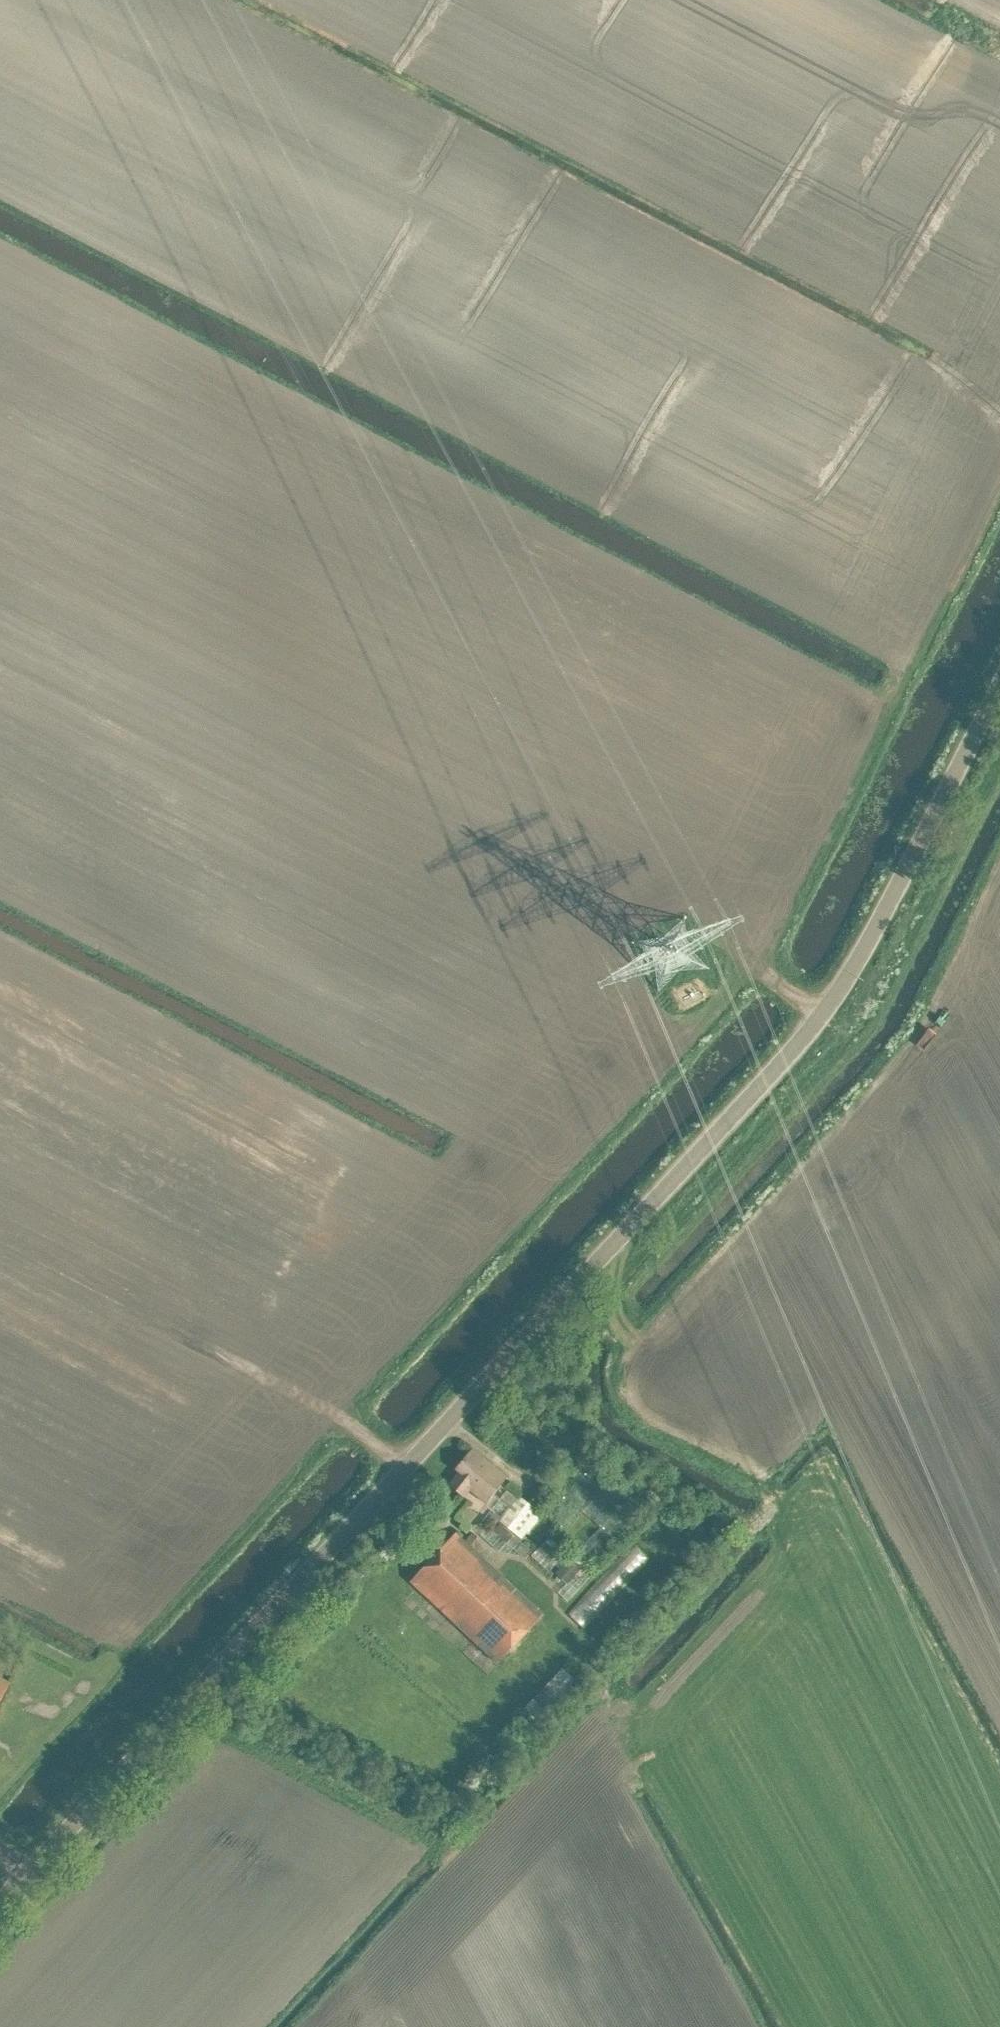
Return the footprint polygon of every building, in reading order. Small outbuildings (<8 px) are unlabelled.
[(507,1478),(472,1450),(455,1470),(459,1472),(449,1485),(464,1498),(470,1490),(487,1504),(507,1478)] [(540,1514),(518,1497),(500,1522),(522,1538),(540,1514)] [(513,1537),(500,1524),(494,1531),(507,1544),(513,1537)] [(498,1664),(543,1616),(455,1534),(410,1582),(498,1664)] [(554,1569),(568,1553),(551,1538),(537,1554),(554,1569)] [(592,1626),(649,1553),(634,1541),(577,1614),(592,1626)] [(580,1568),(587,1560),(576,1550),(555,1574),(567,1585),(581,1569),(580,1568)] [(551,1716),(580,1686),(562,1669),(520,1713),(540,1731),(553,1718),(551,1716)] [(11,1683),(0,1677),(0,1703),(11,1683)]
